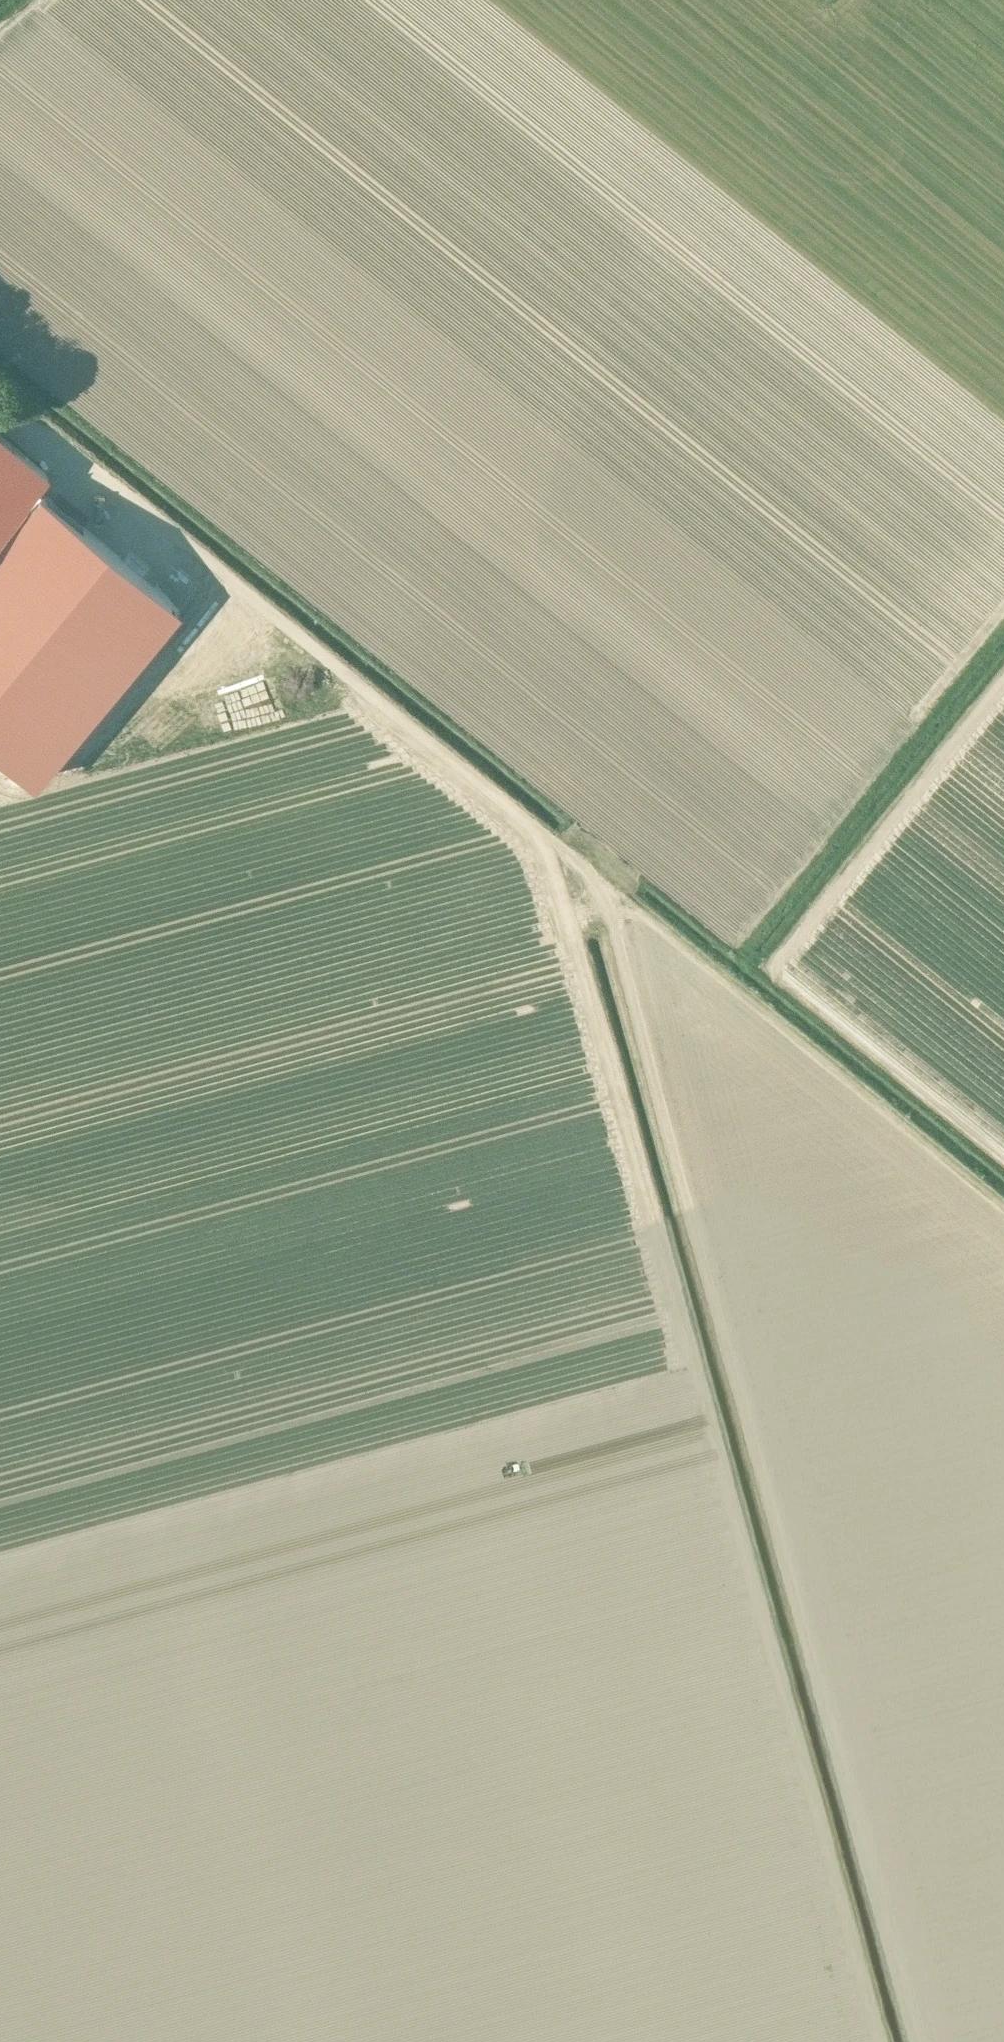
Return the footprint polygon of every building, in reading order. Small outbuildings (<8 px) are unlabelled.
[(31,780),(176,604),(36,489),(50,473),(0,432),(0,754),(31,780)]
